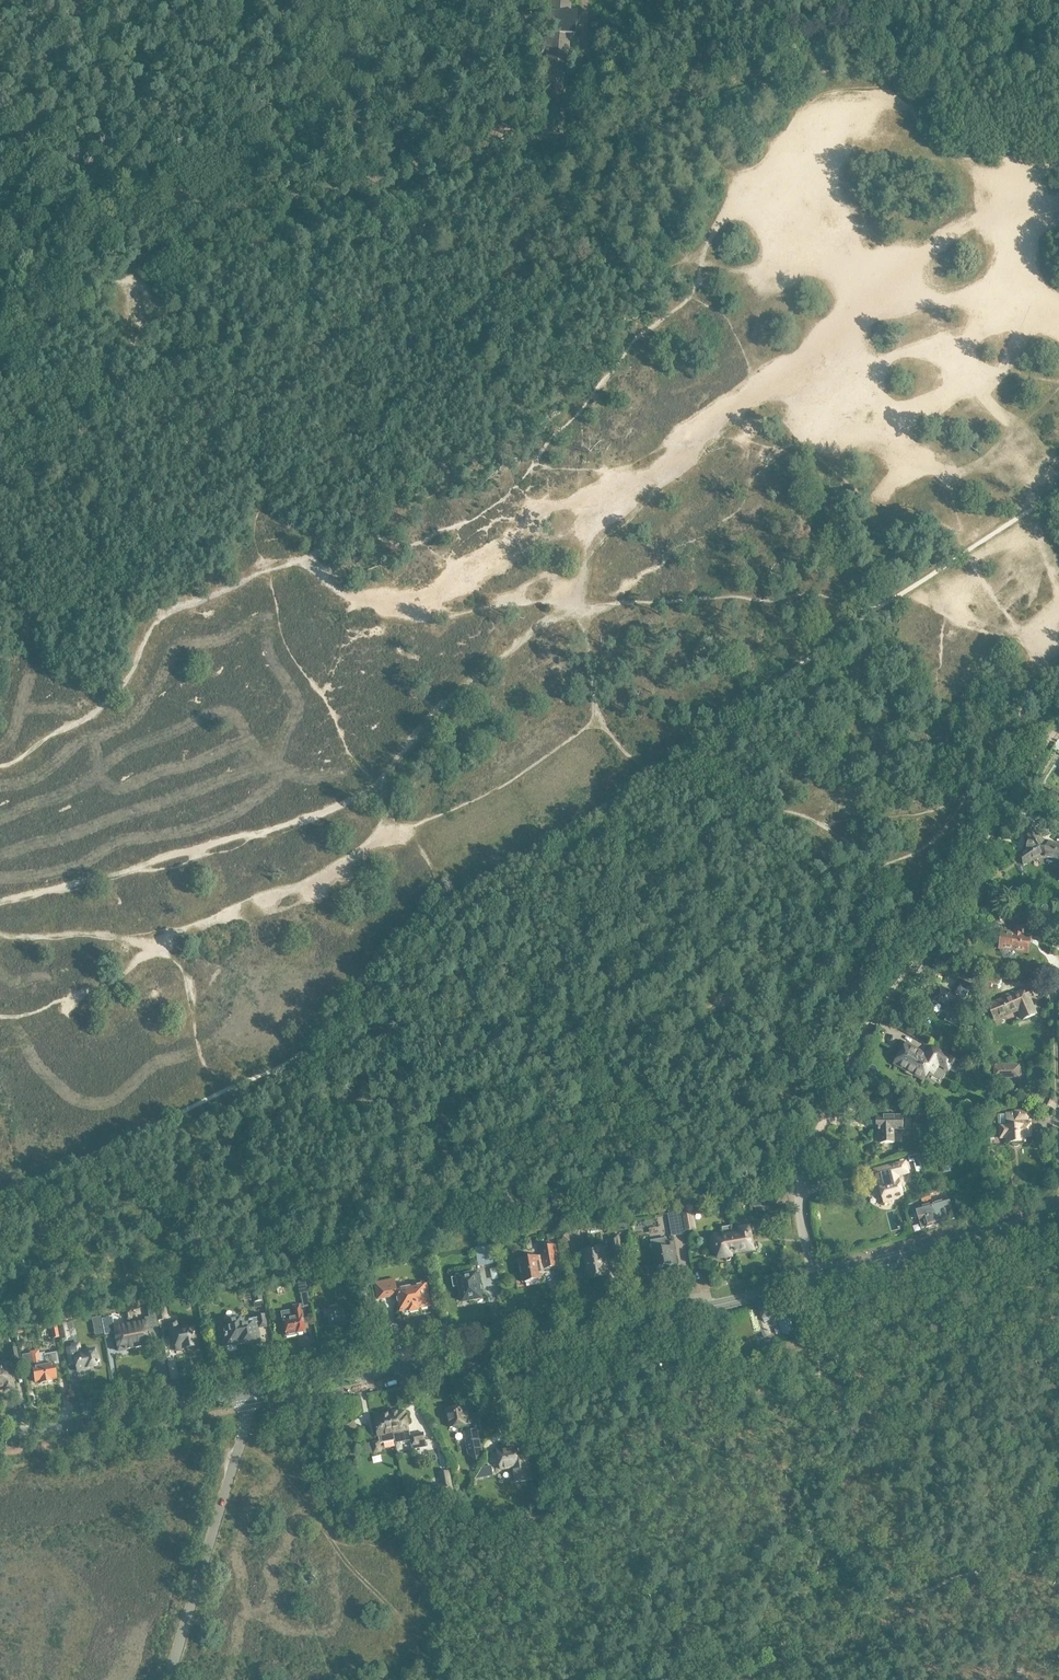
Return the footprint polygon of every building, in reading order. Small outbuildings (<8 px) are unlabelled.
[(563,134),(570,36),(574,36),(575,13),(570,13),(571,0),(549,0),(549,4),(547,4),(546,13),(547,13),(546,33),(549,33),(549,37),(545,37),(544,50),(547,50),(541,133),(563,134)] [(1042,839),(1032,826),(1024,831),(1028,842),(1028,843),(1027,843),(1026,847),(1027,848),(1018,856),(1023,864),(1037,858),(1041,855),(1058,859),(1058,845),(1044,842),(1042,839)] [(1020,909),(1012,912),(1013,916),(1016,918),(1023,915),(1020,909)] [(1025,925),(1018,924),(1017,932),(1002,930),(999,948),(1028,953),(1030,937),(1025,936),(1026,934),(1024,933),(1024,932),(1025,925)] [(979,986),(991,987),(992,977),(980,976),(979,986)] [(953,993),(940,987),(933,1000),(953,1010),(963,990),(968,992),(971,986),(960,979),(953,993)] [(989,1006),(994,1019),(1012,1012),(1013,1012),(1015,1012),(1017,1012),(1018,1012),(1019,1013),(1021,1014),(1022,1015),(1022,1017),(1024,1020),(1035,1015),(1029,1001),(1035,998),(1032,991),(1026,993),(1025,991),(1014,996),(1012,992),(1001,997),(1003,1000),(989,1006)] [(931,1046),(926,1055),(907,1044),(895,1064),(913,1075),(915,1072),(925,1078),(929,1071),(933,1073),(939,1064),(948,1069),(954,1060),(931,1046)] [(994,1076),(996,1076),(996,1078),(1019,1077),(1019,1075),(1020,1075),(1020,1068),(1018,1068),(1018,1066),(995,1067),(995,1069),(994,1069),(994,1076)] [(1030,1135),(1030,1124),(1029,1125),(1029,1120),(1029,1111),(1014,1112),(1014,1113),(1006,1113),(1006,1115),(999,1115),(1001,1137),(1007,1137),(1007,1143),(1012,1143),(1012,1144),(1013,1144),(1013,1145),(1014,1145),(1014,1146),(1015,1146),(1016,1146),(1017,1146),(1018,1146),(1018,1145),(1019,1145),(1019,1144),(1020,1143),(1020,1142),(1025,1142),(1024,1136),(1030,1135)] [(904,1129),(903,1115),(876,1117),(877,1129),(880,1129),(881,1143),(895,1143),(894,1129),(904,1129)] [(881,1169),(875,1171),(877,1179),(879,1186),(880,1185),(884,1202),(903,1197),(897,1175),(907,1172),(905,1163),(881,1169)] [(933,1184),(927,1185),(930,1195),(936,1194),(933,1184)] [(986,1192),(978,1194),(980,1204),(988,1203),(986,1192)] [(765,1205),(765,1204),(764,1197),(749,1200),(750,1208),(765,1205)] [(949,1199),(932,1204),(938,1225),(951,1221),(950,1220),(955,1218),(949,1199)] [(926,1228),(938,1225),(932,1204),(916,1209),(922,1228),(926,1227),(926,1228)] [(685,1233),(681,1212),(668,1214),(672,1236),(685,1233)] [(686,1230),(695,1228),(693,1220),(684,1222),(686,1230)] [(752,1244),(748,1224),(742,1225),(740,1227),(740,1229),(732,1231),(736,1253),(754,1250),(755,1249),(756,1248),(757,1247),(757,1246),(756,1246),(756,1245),(756,1244),(755,1244),(754,1243),(753,1243),(752,1244)] [(732,1231),(731,1226),(724,1228),(726,1237),(712,1240),(713,1248),(717,1248),(718,1258),(725,1257),(725,1259),(726,1260),(727,1261),(728,1261),(729,1261),(730,1261),(731,1260),(731,1259),(731,1258),(731,1254),(736,1253),(732,1231)] [(570,1241),(569,1232),(558,1234),(560,1243),(570,1241)] [(586,1270),(587,1279),(608,1275),(607,1265),(609,1265),(608,1258),(622,1256),(618,1236),(610,1237),(612,1247),(583,1252),(584,1261),(581,1262),(583,1270),(586,1270)] [(651,1241),(655,1267),(675,1264),(673,1250),(675,1250),(674,1242),(668,1243),(667,1238),(651,1241)] [(479,1265),(495,1262),(492,1245),(476,1248),(479,1265)] [(523,1282),(527,1282),(529,1283),(531,1282),(532,1281),(534,1281),(535,1282),(539,1281),(540,1280),(543,1279),(541,1269),(559,1266),(555,1245),(541,1248),(543,1256),(518,1261),(520,1272),(521,1272),(523,1282)] [(700,1247),(692,1249),(695,1263),(703,1261),(700,1247)] [(350,1283),(348,1270),(339,1272),(342,1284),(350,1283)] [(460,1287),(463,1302),(482,1299),(477,1273),(452,1278),(453,1288),(460,1287)] [(419,1310),(419,1308),(430,1305),(425,1284),(397,1290),(395,1280),(375,1284),(378,1299),(397,1295),(398,1296),(401,1311),(409,1310),(409,1312),(419,1310)] [(260,1289),(251,1290),(253,1302),(262,1300),(260,1289)] [(304,1332),(301,1316),(299,1308),(309,1306),(307,1293),(300,1294),(302,1304),(292,1306),(293,1311),(282,1313),(285,1333),(295,1331),(296,1334),(304,1332)] [(789,1316),(784,1317),(780,1306),(777,1307),(775,1299),(759,1303),(764,1322),(770,1320),(768,1316),(778,1313),(779,1318),(778,1319),(782,1334),(793,1331),(789,1316)] [(328,1317),(330,1327),(346,1324),(343,1310),(350,1308),(349,1302),(333,1305),(333,1306),(322,1309),(324,1318),(328,1317)] [(164,1304),(155,1306),(158,1320),(167,1319),(164,1304)] [(134,1348),(150,1345),(147,1327),(151,1326),(152,1326),(158,1325),(154,1306),(147,1307),(149,1317),(145,1318),(146,1321),(130,1325),(134,1348)] [(264,1314),(257,1316),(257,1317),(244,1320),(243,1318),(221,1322),(225,1342),(236,1340),(237,1345),(254,1342),(254,1339),(258,1338),(256,1328),(266,1326),(264,1314)] [(115,1333),(118,1351),(134,1348),(130,1325),(114,1328),(112,1317),(101,1319),(104,1335),(115,1333)] [(176,1350),(185,1348),(187,1350),(191,1349),(192,1347),(196,1346),(192,1327),(177,1330),(175,1321),(168,1323),(171,1340),(174,1339),(176,1350)] [(66,1323),(57,1325),(60,1339),(69,1337),(67,1330),(72,1329),(71,1322),(66,1323)] [(52,1338),(59,1337),(57,1325),(50,1326),(52,1338)] [(12,1363),(19,1362),(16,1347),(9,1349),(12,1363)] [(77,1371),(85,1369),(85,1368),(97,1366),(96,1364),(99,1363),(96,1350),(80,1353),(79,1347),(73,1348),(77,1371)] [(30,1354),(22,1355),(25,1369),(32,1367),(35,1382),(40,1381),(41,1383),(51,1381),(51,1379),(56,1378),(54,1364),(58,1363),(56,1353),(45,1355),(44,1353),(39,1354),(38,1351),(30,1352),(30,1354)] [(4,1390),(13,1389),(8,1363),(0,1364),(1,1368),(0,1368),(0,1387),(4,1387),(4,1390)] [(466,1405),(446,1409),(450,1428),(465,1425),(466,1432),(468,1432),(470,1442),(466,1442),(469,1456),(477,1461),(482,1453),(480,1441),(483,1440),(477,1410),(471,1411),(471,1412),(468,1412),(466,1405)] [(411,1440),(410,1435),(406,1414),(405,1411),(398,1412),(396,1412),(393,1412),(392,1413),(390,1414),(393,1433),(394,1433),(395,1440),(396,1443),(411,1440)] [(394,1433),(393,1433),(390,1414),(388,1414),(387,1413),(384,1414),(383,1415),(375,1417),(376,1420),(375,1420),(379,1441),(366,1444),(368,1454),(381,1451),(380,1444),(382,1443),(395,1440),(394,1433)] [(424,1433),(410,1435),(411,1440),(412,1449),(427,1446),(424,1433)] [(517,1447),(497,1450),(501,1470),(514,1467),(516,1481),(530,1478),(527,1464),(526,1465),(524,1456),(519,1457),(517,1447)] [(450,1475),(440,1476),(443,1493),(453,1491),(450,1475)]
